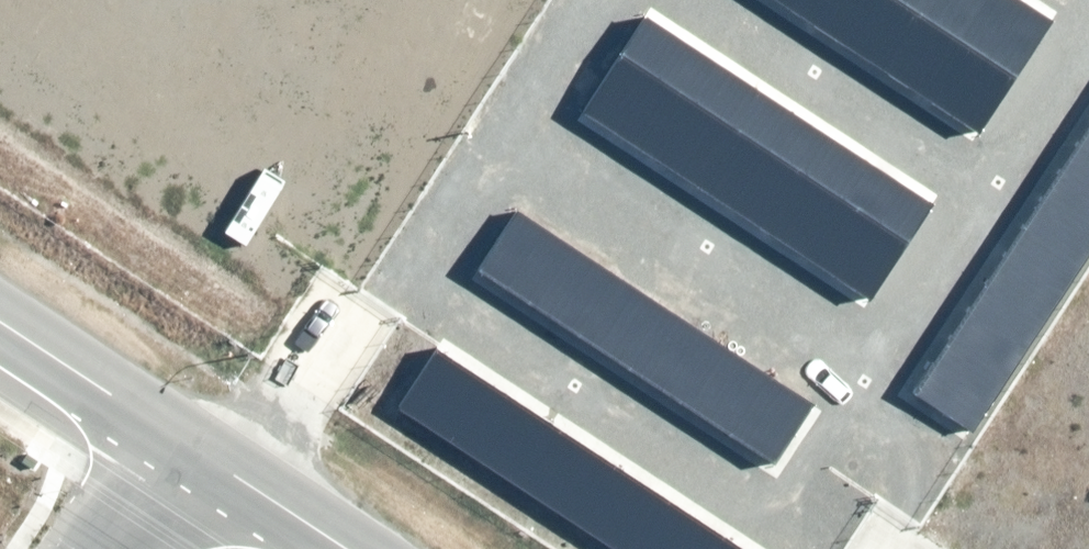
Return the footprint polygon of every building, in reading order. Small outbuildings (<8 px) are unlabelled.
[(978,131),(1051,21),(1019,0),(778,0),(978,131)] [(642,15),(579,113),(867,299),(931,200),(642,15)] [(911,391),(968,428),(1088,244),(1088,119),(911,391)] [(821,408),(514,208),(467,280),(774,479),(821,408)] [(431,349),(394,405),(613,548),(737,548),(431,349)]
